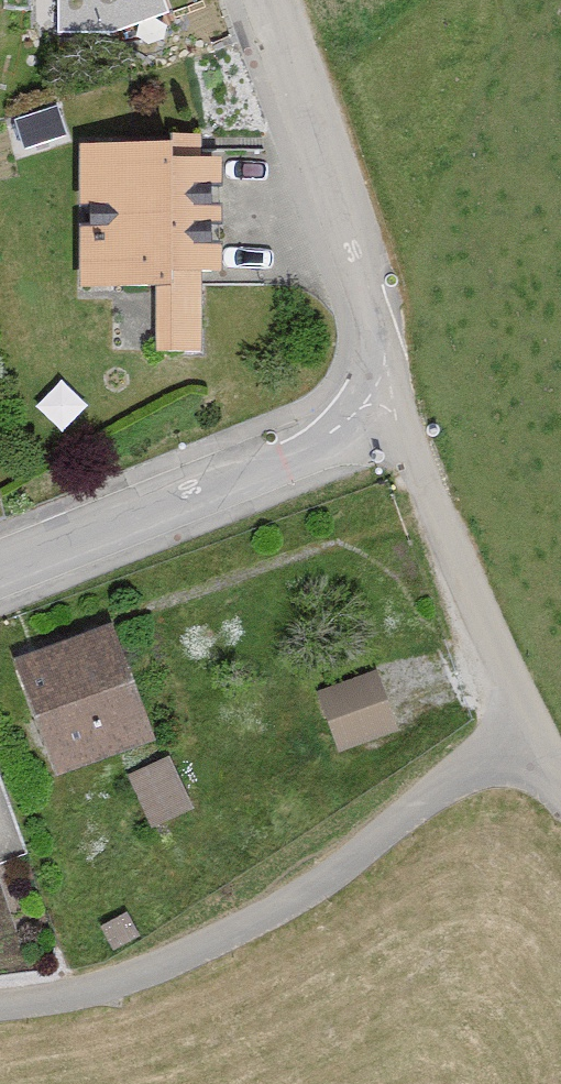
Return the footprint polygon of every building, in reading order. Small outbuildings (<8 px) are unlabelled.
[(163,155),(78,154),(76,294),(150,295),(150,355),(193,355),(194,281),(214,281),(215,169),(196,168),(196,146),(163,146),(163,155)] [(105,630),(9,667),(51,777),(148,740),(105,630)] [(391,733),(372,677),(313,697),(332,753),(391,733)] [(184,812),(161,765),(124,783),(147,830),(184,812)] [(131,940),(121,919),(100,930),(110,951),(131,940)]
